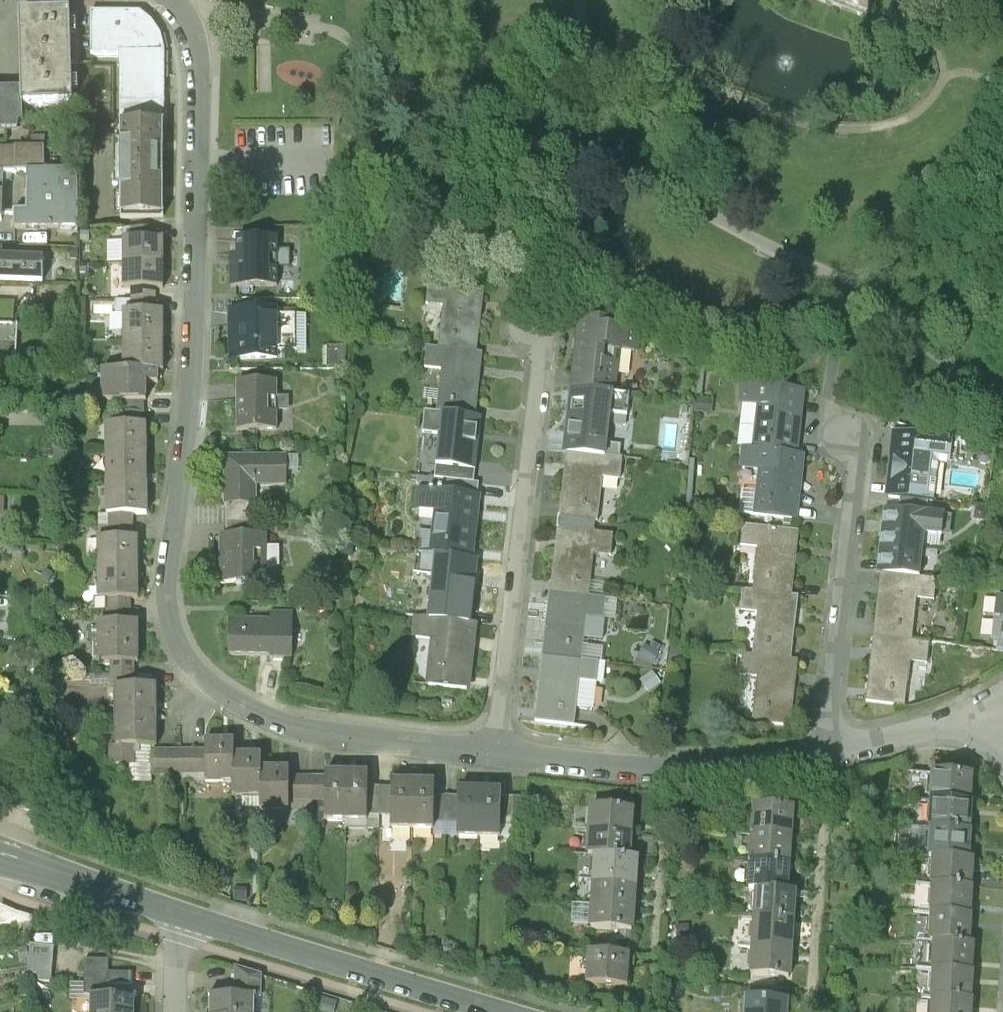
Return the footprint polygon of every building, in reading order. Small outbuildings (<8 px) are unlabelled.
[(871,25),(879,0),(825,0),(843,6),(840,14),(871,25)] [(118,56),(116,126),(164,126),(165,42),(158,27),(150,18),(136,12),(89,12),(89,56),(118,56)] [(18,91),(18,111),(72,111),(70,20),(16,21),(18,91)] [(18,138),(18,111),(18,91),(0,91),(0,138),(18,138)] [(116,126),(116,174),(164,174),(164,126),(116,126)] [(1,176),(24,176),(42,176),(43,150),(0,149),(0,176),(1,176)] [(116,174),(116,223),(163,223),(164,174),(116,174)] [(75,176),(42,176),(24,176),(24,216),(12,216),(12,233),(75,234),(75,176)] [(120,243),(120,268),(162,268),(161,242),(120,243)] [(281,254),(281,245),(235,243),(233,290),(282,292),(282,270),(291,270),(292,255),(281,254)] [(0,261),(0,287),(40,289),(41,262),(0,261)] [(120,268),(121,294),(162,293),(162,268),(120,268)] [(484,293),(427,286),(425,306),(442,308),(437,350),(477,355),(484,293)] [(14,376),(15,347),(11,347),(12,305),(0,305),(0,376),(14,376)] [(277,365),(276,315),(234,315),(234,348),(228,348),(228,365),(277,365)] [(121,348),(162,348),(162,316),(121,316),(121,348)] [(573,393),(616,398),(620,356),(639,358),(642,336),(621,333),(621,327),(577,322),(570,393),(573,393)] [(121,348),(121,377),(162,376),(162,348),(121,348)] [(483,356),(477,355),(437,350),(426,349),(424,372),(440,374),(436,415),(476,420),(483,356)] [(156,390),(156,377),(121,377),(99,377),(99,409),(143,408),(143,390),(156,390)] [(235,388),(235,437),(276,437),(276,387),(235,388)] [(757,410),(753,454),(799,459),(805,394),(740,388),(738,408),(757,410)] [(627,421),(630,399),(616,398),(573,393),(566,456),(605,461),(610,419),(627,421)] [(481,420),(476,420),(436,415),(425,414),(422,436),(439,438),(434,481),(473,486),(481,420)] [(144,459),(144,429),(104,429),(104,459),(144,459)] [(893,435),(886,503),(935,508),(939,473),(951,474),(954,442),(893,435)] [(799,524),(806,459),(799,459),(753,454),(741,453),(738,474),(757,476),(753,520),(799,524)] [(622,462),(605,461),(566,456),(558,522),(595,526),(598,526),(603,480),(620,482),(622,462)] [(145,489),(144,459),(104,459),(104,489),(145,489)] [(286,460),(222,460),(222,510),(256,510),(256,491),(286,491),(286,460)] [(145,519),(145,489),(104,489),(105,519),(145,519)] [(480,498),(417,491),(414,512),(433,514),(428,556),(473,562),(480,498)] [(887,511),(880,577),(921,581),(925,543),(943,545),(945,518),(887,511)] [(593,537),(595,526),(558,522),(557,533),(593,537)] [(753,596),(792,600),(799,536),(742,530),(739,551),(758,553),(753,596)] [(136,563),(136,532),(95,532),(95,563),(136,563)] [(593,537),(557,533),(549,598),(589,602),(594,558),(611,560),(613,539),(593,537)] [(267,588),(266,540),(217,540),(218,589),(267,588)] [(479,562),(473,562),(428,556),(414,555),(412,576),(431,578),(426,622),(472,627),(479,562)] [(137,594),(136,563),(95,563),(95,594),(137,594)] [(880,577),(874,641),(914,645),(918,604),(935,605),(938,582),(921,581),(880,577)] [(752,660),(792,665),(799,601),(792,600),(753,596),(743,595),(740,615),(758,617),(752,660)] [(606,604),(589,602),(549,598),(542,660),(582,665),(587,621),(604,623),(606,604)] [(991,647),(998,647),(1002,648),(1002,608),(995,607),(991,647)] [(227,624),(227,662),(292,662),(292,615),(270,615),(270,624),(227,624)] [(94,659),(137,659),(136,616),(94,616),(94,659)] [(477,627),(472,627),(426,622),(414,620),(412,640),(429,642),(424,687),(470,692),(477,627)] [(867,707),(906,711),(910,666),(928,668),(930,646),(914,645),(874,641),(867,707)] [(799,666),(792,665),(752,660),(742,659),(739,680),(757,682),(752,726),(791,731),(799,666)] [(599,666),(582,665),(542,660),(535,726),(574,730),(578,685),(597,687),(599,666)] [(112,680),(112,711),(154,711),(153,679),(112,680)] [(112,711),(113,743),(150,742),(154,742),(154,711),(112,711)] [(201,735),(201,747),(201,772),(201,777),(231,777),(231,749),(231,735),(201,735)] [(150,773),(150,748),(150,742),(113,743),(102,743),(102,762),(126,762),(126,788),(150,788),(150,773)] [(201,747),(150,748),(150,773),(201,772),(201,747)] [(257,748),(231,749),(231,777),(231,793),(257,792),(257,763),(257,748)] [(286,762),(257,763),(257,792),(257,807),(286,807),(286,799),(286,774),(286,762)] [(343,766),(321,766),(321,773),(322,798),(322,818),(343,818),(343,766)] [(366,766),(343,766),(343,818),(367,818),(367,812),(366,783),(366,766)] [(931,766),(930,794),(972,796),(974,768),(931,766)] [(321,773),(286,774),(286,799),(322,798),(321,773)] [(411,773),(389,773),(389,783),(389,812),(389,824),(411,824),(411,773)] [(433,773),(411,773),(411,824),(433,824),(433,793),(433,773)] [(478,781),(456,781),(456,793),(455,831),(478,831),(478,781)] [(499,781),(478,781),(478,831),(499,831),(499,823),(499,793),(499,781)] [(389,783),(366,783),(367,812),(389,812),(389,783)] [(456,793),(433,793),(433,824),(432,831),(455,831),(456,793)] [(527,793),(499,793),(499,823),(527,823),(527,793)] [(930,794),(929,823),(971,825),(972,796),(930,794)] [(751,797),(749,825),(793,828),(794,800),(751,797)] [(577,824),(633,828),(634,804),(578,801),(577,824)] [(927,853),(931,853),(970,855),(971,825),(929,823),(927,853)] [(592,848),(631,851),(633,828),(577,824),(575,847),(592,848)] [(749,825),(747,854),(791,856),(793,828),(749,825)] [(636,877),(638,852),(631,851),(592,848),(590,874),(636,877)] [(929,882),(931,882),(972,884),(974,856),(970,855),(931,853),(929,882)] [(747,854),(746,882),(751,882),(789,884),(791,856),(747,854)] [(635,902),(636,877),(590,874),(588,899),(635,902)] [(751,882),(749,910),(793,913),(794,885),(789,884),(751,882)] [(931,882),(929,909),(971,910),(973,884),(972,884),(931,882)] [(633,927),(635,902),(588,899),(587,924),(633,927)] [(928,938),(932,938),(971,941),(973,910),(971,910),(929,909),(928,938)] [(749,910),(747,938),(791,941),(793,913),(749,910)] [(747,938),(746,967),(789,969),(791,941),(747,938)] [(931,965),(932,965),(973,968),(975,941),(971,941),(932,938),(931,965)] [(27,978),(49,980),(52,944),(30,942),(27,978)] [(587,945),(585,980),(627,983),(629,948),(587,945)] [(82,992),(87,992),(107,992),(107,983),(131,983),(131,970),(107,970),(107,957),(83,957),(82,992)] [(232,964),(232,991),(252,991),(260,991),(260,972),(232,964)] [(930,993),(932,993),(972,995),(974,968),(973,968),(932,965),(930,993)] [(207,991),(207,1011),(252,1011),(252,991),(232,991),(207,991)] [(787,993),(745,991),(744,1011),(786,1011),(787,993)] [(87,992),(87,1011),(132,1011),(132,993),(107,992),(87,992)] [(931,1011),(972,1011),(973,995),(972,995),(932,993),(931,1011)]
